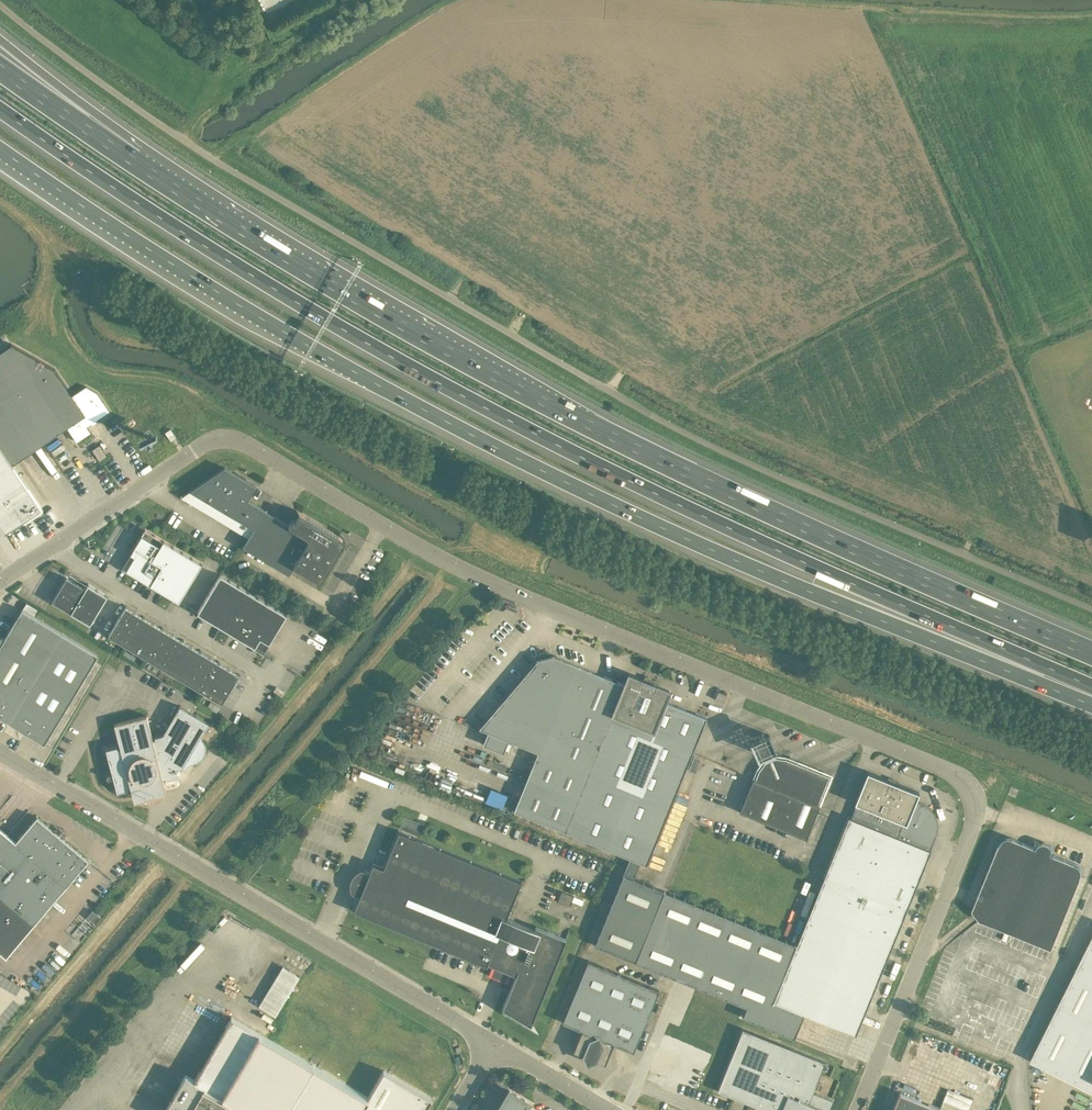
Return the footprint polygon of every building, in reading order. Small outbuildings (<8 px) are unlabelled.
[(6,532),(42,507),(12,462),(25,454),(67,426),(73,435),(109,411),(97,392),(85,386),(73,395),(71,393),(54,368),(11,343),(0,351),(0,523),(6,532)] [(170,428),(165,432),(171,440),(176,436),(170,428)] [(99,444),(92,449),(99,460),(107,455),(99,444)] [(224,467),(191,489),(254,527),(243,546),(288,573),(294,564),(321,581),(342,545),(339,535),(296,509),(288,523),(247,499),(255,485),(224,467)] [(179,601),(201,563),(145,529),(130,553),(135,556),(126,569),(179,601)] [(220,574),(198,612),(225,629),(248,591),(220,574)] [(90,623),(107,595),(88,584),(85,588),(66,577),(52,601),(90,623)] [(248,591),(225,629),(236,635),(237,633),(265,650),(286,614),(248,591)] [(8,722),(62,633),(33,616),(37,609),(26,603),(22,609),(4,638),(0,636),(0,717),(8,722)] [(126,606),(110,632),(109,634),(127,646),(144,618),(126,606)] [(146,657),(148,655),(163,629),(144,618),(127,646),(146,657)] [(165,668),(166,667),(182,640),(163,629),(148,655),(146,657),(165,668)] [(62,633),(8,722),(44,743),(98,654),(62,633)] [(184,680),(185,678),(201,651),(182,640),(166,667),(165,668),(184,680)] [(203,691),(204,689),(220,663),(201,651),(185,678),(184,680),(203,691)] [(478,727),(487,731),(486,735),(482,743),(503,752),(508,739),(537,751),(513,810),(564,830),(624,683),(554,655),(550,656),(549,651),(539,654),(540,658),(537,659),(478,727)] [(222,702),(237,677),(239,674),(220,663),(204,689),(203,691),(207,693),(222,702)] [(639,861),(646,864),(706,717),(665,700),(669,690),(628,673),(624,683),(564,830),(629,857),(623,873),(633,877),(639,861)] [(112,773),(110,774),(109,774),(108,774),(107,774),(107,775),(106,776),(106,777),(107,777),(107,778),(108,778),(109,779),(110,778),(111,778),(111,777),(113,777),(117,791),(128,788),(128,786),(130,786),(132,791),(158,784),(164,782),(163,777),(165,776),(166,778),(177,776),(183,765),(186,767),(187,766),(190,764),(193,762),(197,761),(199,760),(201,759),(203,757),(204,755),(205,753),(206,751),(206,749),(206,746),(205,744),(204,742),(203,740),(199,737),(208,722),(179,705),(163,734),(155,736),(155,737),(152,738),(146,715),(114,723),(120,746),(117,747),(117,745),(106,748),(112,773)] [(760,751),(762,755),(772,750),(770,746),(774,744),(770,734),(765,736),(764,732),(753,736),(755,741),(751,742),(755,753),(760,751)] [(795,759),(789,756),(788,759),(786,758),(775,757),(765,761),(758,769),(755,779),(753,778),(739,811),(806,838),(819,805),(817,804),(829,775),(794,761),(795,759)] [(922,805),(914,801),(919,791),(867,770),(854,801),(857,802),(851,817),(848,816),(796,943),(633,877),(623,873),(594,944),(635,961),(746,1006),(742,1016),(794,1037),(803,1013),(856,1034),(931,849),(928,848),(934,833),(936,827),(935,820),(932,813),(928,808),(922,805)] [(502,808),(508,793),(490,786),(484,801),(502,808)] [(404,815),(399,826),(420,835),(425,824),(404,815)] [(88,859),(37,816),(15,841),(0,828),(0,952),(6,957),(88,859)] [(530,1026),(566,938),(535,925),(534,928),(506,917),(521,880),(398,830),(383,867),(373,863),(353,910),(487,965),(487,963),(515,974),(501,1009),(530,1026)] [(1000,842),(1000,844),(999,843),(973,909),(980,919),(1052,948),(1081,877),(1080,876),(1081,876),(1082,874),(1082,873),(1082,871),(1082,870),(1082,868),(1081,867),(1080,865),(1079,864),(1078,863),(1076,863),(1075,862),(1052,853),(1053,852),(1053,850),(1053,849),(1052,847),(1052,846),(1051,844),(1050,843),(1048,843),(1047,842),(1046,841),(1044,841),(1042,841),(1041,842),(1039,842),(1038,843),(1037,844),(1036,846),(1036,847),(1013,837),(1012,837),(1010,836),(1009,836),(1007,836),(1005,837),(1004,837),(1003,838),(1002,839),(1001,840),(1000,842)] [(557,901),(569,906),(573,896),(562,891),(557,901)] [(1080,962),(1031,1060),(1091,1090),(1091,937),(1080,962)] [(588,959),(562,1021),(582,1030),(573,1050),(584,1054),(584,1055),(584,1054),(585,1057),(591,1059),(594,1058),(594,1059),(605,1063),(613,1043),(633,1051),(659,989),(588,959)] [(275,1014),(300,974),(283,964),(258,1004),(275,1014)] [(230,1017),(194,1079),(185,1074),(164,1109),(423,1109),(430,1098),(383,1070),(367,1097),(230,1017)] [(718,1090),(767,1109),(829,1109),(833,1100),(812,1092),(825,1061),(743,1028),(718,1090)] [(528,1106),(524,1104),(527,1100),(510,1090),(498,1109),(535,1109),(528,1106)] [(899,1092),(892,1109),(944,1109),(899,1092)]
